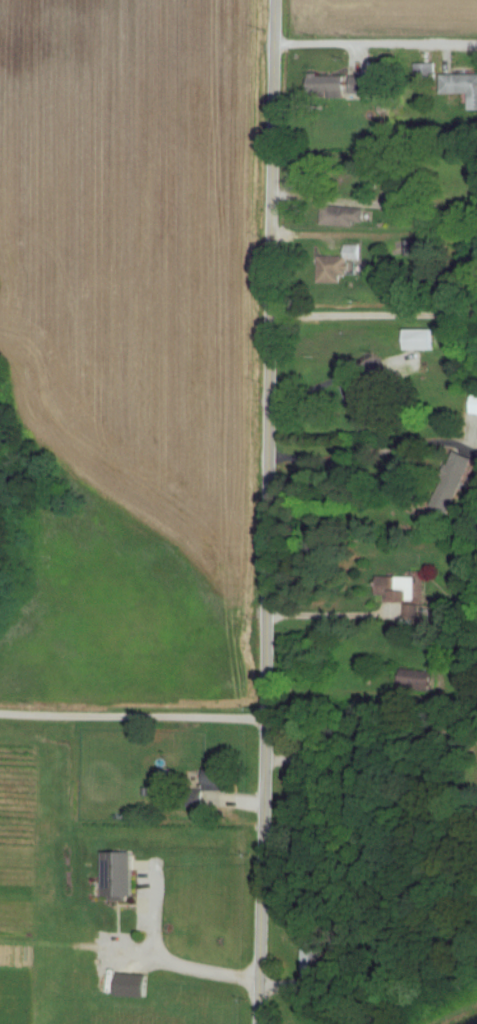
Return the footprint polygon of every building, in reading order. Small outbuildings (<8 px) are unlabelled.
[(446,73),(446,94),(472,94),(472,109),(476,109),(476,74),(446,73)] [(348,96),(349,75),(312,74),(311,95),(348,96)] [(380,76),(355,77),(355,93),(381,93),(380,76)] [(368,207),(326,206),(325,225),(358,226),(358,222),(368,222),(368,207)] [(363,244),(347,245),(348,258),(331,258),(332,273),(351,272),(351,259),(363,259),(363,244)] [(436,349),(436,329),(408,329),(408,349),(436,349)] [(471,476),(476,463),(476,458),(461,450),(453,467),(471,476)] [(407,618),(422,618),(422,603),(419,603),(420,577),(383,576),(382,602),(408,603),(407,618)] [(234,770),(211,770),(210,790),(233,791),(234,770)] [(139,853),(110,852),(109,899),(138,900),(139,853)] [(153,998),(154,975),(125,974),(124,997),(153,998)]
